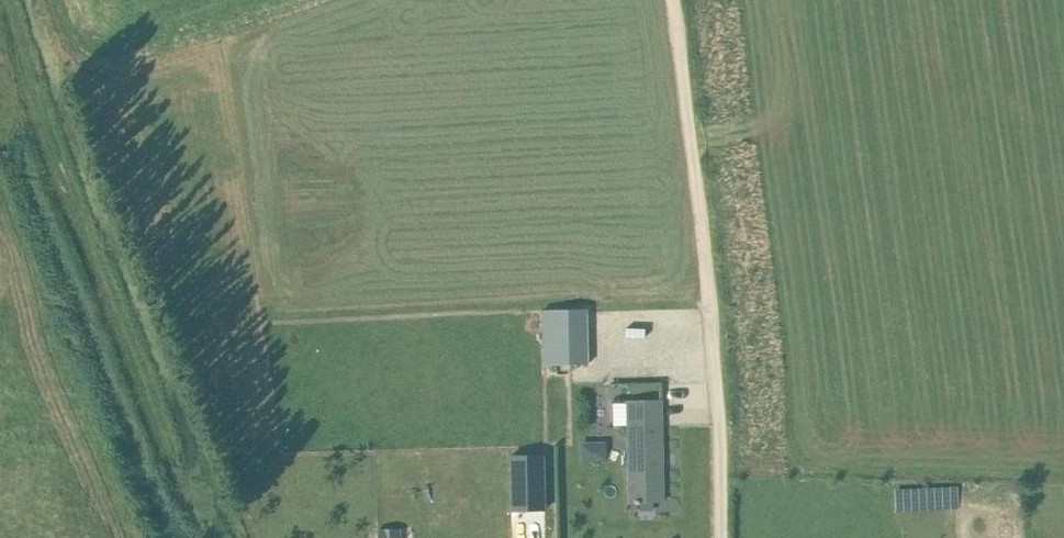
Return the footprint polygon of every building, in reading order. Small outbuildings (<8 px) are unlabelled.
[(587,311),(543,312),(544,363),(588,362),(587,311)] [(628,502),(665,502),(663,399),(651,399),(651,392),(638,392),(638,400),(626,400),(628,502)] [(578,441),(579,461),(604,460),(603,440),(578,441)] [(545,509),(544,455),(511,455),(512,510),(545,509)] [(387,530),(379,530),(379,537),(388,537),(387,530)]
